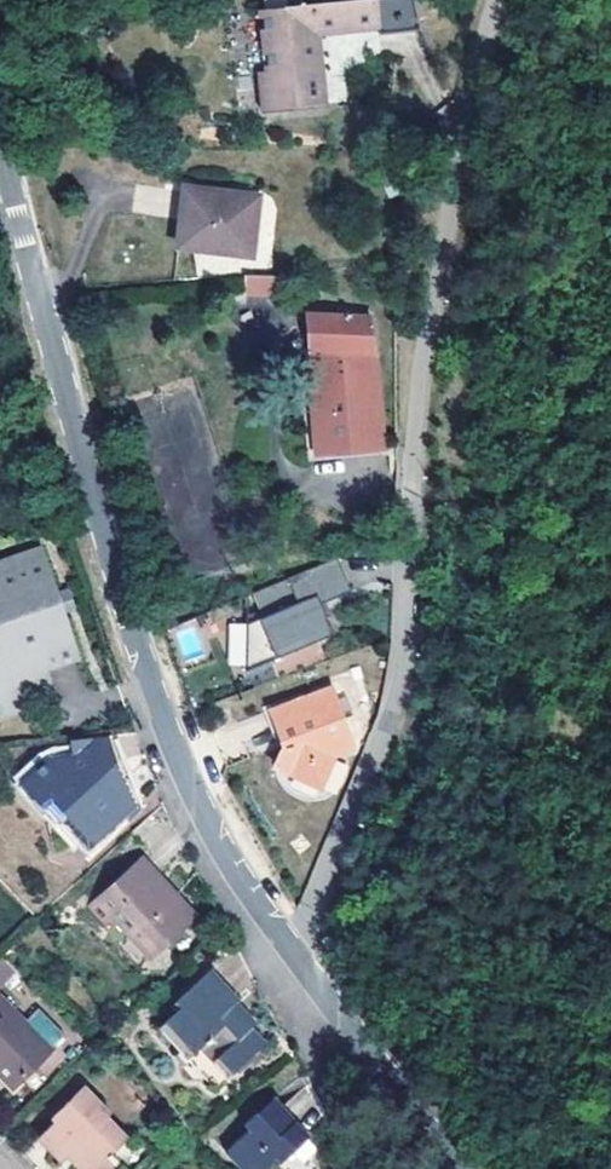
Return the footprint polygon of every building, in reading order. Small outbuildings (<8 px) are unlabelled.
[(256,9),(261,71),(253,73),(255,86),(257,105),(315,99),(308,30),(308,27),(374,21),(375,32),(416,28),(411,0),(341,0),(256,9)] [(236,182),(161,175),(156,234),(231,241),(236,182)] [(263,257),(231,261),(230,282),(266,277),(263,257)] [(290,300),(302,379),(309,378),(317,435),(377,426),(359,300),(290,300)] [(302,379),(310,436),(317,435),(309,378),(302,379)] [(378,435),(377,426),(317,435),(310,436),(312,445),(378,435)] [(47,723),(33,672),(75,661),(43,548),(0,558),(0,728),(47,723)] [(335,548),(276,575),(239,593),(250,617),(236,624),(247,670),(323,634),(321,629),(330,625),(317,596),(350,580),(335,548)] [(267,712),(278,739),(282,747),(266,754),(275,771),(321,786),(330,754),(341,748),(349,745),(325,686),(267,712)] [(271,742),(278,739),(267,712),(264,706),(256,709),(271,742)] [(51,760),(21,786),(52,820),(47,825),(70,850),(84,838),(91,846),(120,819),(116,814),(132,800),(112,779),(106,737),(71,741),(73,759),(51,760)] [(321,786),(275,771),(281,783),(287,789),(291,792),(297,796),(302,798),(309,799),(316,799),(324,797),(329,795),(336,789),(341,784),(344,777),(345,771),(346,765),(345,758),(344,753),(341,748),(330,754),(321,786)] [(16,791),(47,825),(52,820),(21,786),(16,791)] [(116,814),(120,819),(135,804),(132,800),(116,814)] [(139,861),(88,909),(102,924),(112,915),(150,956),(191,917),(139,861)] [(202,1045),(230,1075),(262,1045),(244,1026),(249,1020),(206,973),(174,1005),(179,1010),(163,1025),(191,1055),(202,1045)] [(16,1081),(53,1046),(26,1015),(29,1013),(1,982),(0,983),(0,1063),(16,1081)] [(202,1045),(191,1055),(219,1085),(230,1075),(202,1045)] [(281,1102),(263,1117),(254,1106),(241,1118),(250,1129),(227,1149),(241,1165),(246,1161),(254,1168),(266,1168),(277,1159),(281,1164),(295,1152),(304,1162),(317,1150),(308,1140),(330,1120),(305,1080),(281,1102)] [(38,1135),(61,1159),(67,1155),(80,1168),(104,1168),(115,1159),(109,1151),(123,1137),(105,1118),(110,1113),(84,1085),(51,1115),(54,1120),(38,1135)] [(263,1117),(281,1102),(271,1091),(254,1106),(263,1117)]
